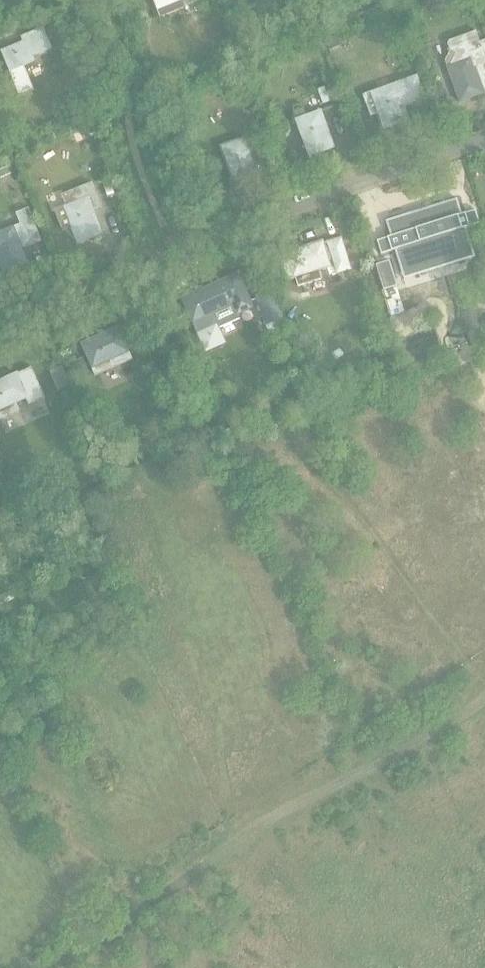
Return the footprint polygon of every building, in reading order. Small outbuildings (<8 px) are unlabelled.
[(161,17),(202,0),(154,0),(161,17)] [(2,51),(10,70),(32,61),(30,56),(49,49),(45,38),(52,36),(48,26),(20,38),(23,43),(2,51)] [(479,42),(475,31),(448,41),(446,45),(449,51),(444,61),(459,102),(484,93),(484,84),(482,76),(484,70),(484,58),(484,54),(484,53),(484,40),(479,42)] [(384,128),(407,120),(402,107),(423,99),(415,76),(363,95),(370,114),(378,112),(384,128)] [(323,111),(291,121),(299,142),(304,140),(306,147),(309,153),(342,142),(340,134),(349,131),(331,80),(315,86),(323,111)] [(241,186),(250,183),(248,177),(258,174),(245,138),(220,146),(233,183),(239,181),(241,186)] [(77,243),(102,233),(90,206),(98,202),(91,184),(62,195),(66,206),(55,210),(63,230),(71,227),(77,243)] [(390,236),(376,241),(380,254),(386,253),(394,250),(401,272),(472,250),(465,228),(479,223),(474,210),(461,214),(456,199),(428,208),(419,210),(421,216),(412,219),(410,213),(391,219),(385,221),(390,236)] [(3,273),(27,263),(20,246),(28,242),(26,236),(36,231),(27,209),(16,213),(20,224),(0,232),(0,266),(3,273)] [(335,274),(350,270),(340,238),(325,242),(325,244),(323,245),(321,241),(284,252),(292,279),(294,278),(296,286),(320,279),(317,272),(333,267),(335,274)] [(374,256),(382,280),(393,277),(386,253),(380,254),(374,256)] [(236,315),(252,308),(237,274),(181,299),(196,333),(216,325),(211,314),(231,305),(236,315)] [(255,295),(264,325),(282,320),(273,289),(255,295)] [(81,344),(92,367),(126,352),(115,329),(81,344)] [(61,367),(50,371),(56,385),(67,381),(61,367)] [(18,411),(14,403),(26,398),(28,404),(43,397),(30,369),(17,375),(16,374),(0,381),(0,418),(18,411)]
